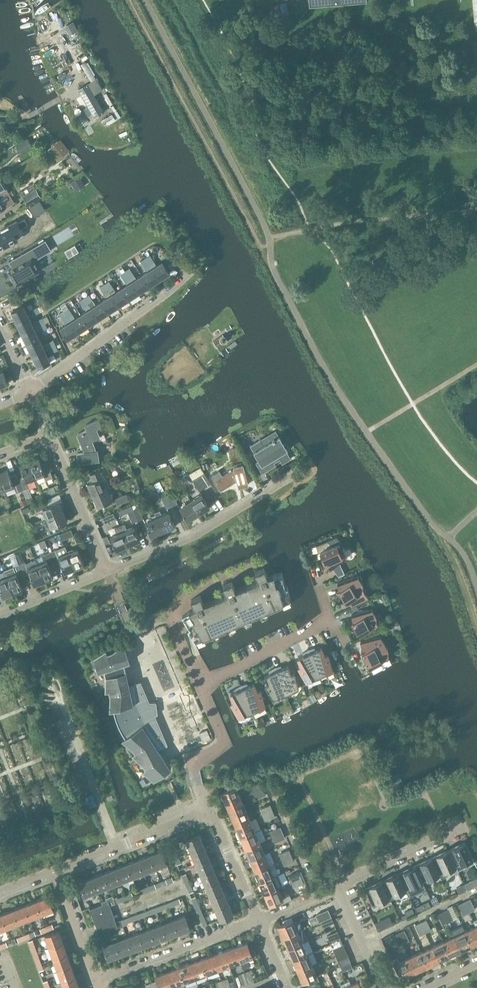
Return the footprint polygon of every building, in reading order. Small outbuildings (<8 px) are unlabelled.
[(105,111),(95,94),(103,89),(86,61),(81,64),(91,82),(79,89),(95,116),(105,111)] [(112,114),(102,119),(104,123),(114,117),(112,114)] [(27,138),(16,144),(19,149),(25,145),(27,150),(32,146),(27,138)] [(58,141),(51,146),(57,154),(64,148),(67,146),(61,138),(58,141)] [(79,176),(71,182),(77,191),(85,185),(79,176)] [(37,190),(24,197),(28,204),(41,196),(37,190)] [(48,195),(46,201),(52,204),(54,199),(48,195)] [(45,210),(40,201),(30,207),(35,216),(45,210)] [(16,236),(23,232),(21,228),(28,225),(25,219),(18,222),(17,221),(0,231),(0,249),(18,239),(16,236)] [(8,270),(17,285),(17,284),(40,271),(34,261),(52,250),(46,240),(40,243),(10,260),(9,261),(13,267),(13,268),(9,270),(8,270)] [(70,247),(74,254),(79,251),(75,244),(70,247)] [(150,254),(145,258),(149,265),(150,264),(155,261),(150,254)] [(145,258),(140,261),(147,272),(141,275),(149,286),(159,280),(152,269),(149,265),(145,258)] [(150,264),(149,265),(152,269),(159,280),(169,273),(162,262),(157,265),(155,261),(150,264)] [(130,268),(124,271),(139,293),(149,286),(141,275),(136,278),(130,268)] [(124,271),(119,274),(126,285),(121,288),(128,299),(139,293),(124,271)] [(109,281),(104,284),(118,306),(128,299),(121,288),(116,291),(109,281)] [(104,284),(99,288),(106,298),(101,301),(108,313),(118,306),(104,284)] [(89,294),(84,297),(84,298),(98,319),(108,313),(101,301),(96,305),(89,294)] [(84,298),(79,301),(86,311),(81,315),(88,326),(98,319),(84,298)] [(17,323),(29,317),(28,317),(40,312),(40,311),(44,309),(42,305),(26,312),(23,306),(12,312),(17,323)] [(69,307),(64,310),(78,332),(88,326),(81,315),(76,318),(69,307)] [(64,310),(59,314),(66,324),(60,328),(67,339),(78,332),(64,310)] [(22,334),(45,323),(43,318),(31,323),(29,317),(17,323),(22,334)] [(28,345),(39,339),(36,333),(48,328),(45,323),(22,334),(28,345)] [(213,340),(216,346),(226,339),(223,333),(213,340)] [(33,355),(56,344),(54,339),(42,344),(39,339),(28,345),(33,355)] [(46,354),(58,349),(58,348),(57,345),(56,344),(33,355),(38,367),(50,361),(46,354)] [(100,437),(96,429),(100,427),(98,421),(85,426),(87,431),(77,435),(83,448),(84,448),(85,453),(77,454),(79,462),(99,460),(98,451),(95,451),(94,447),(92,441),(100,437)] [(261,439),(250,445),(259,460),(255,462),(262,473),(276,465),(275,462),(280,459),(282,464),(291,458),(287,450),(288,449),(280,435),(264,445),(261,439)] [(241,451),(230,454),(233,462),(245,458),(241,451)] [(38,458),(29,461),(35,478),(45,475),(46,479),(53,477),(49,466),(47,460),(40,462),(38,458)] [(24,477),(18,479),(22,490),(28,488),(26,482),(35,478),(29,461),(29,462),(19,465),(24,477)] [(219,471),(212,476),(221,489),(233,481),(238,480),(240,487),(248,484),(242,462),(229,465),(225,468),(228,472),(222,476),(219,471)] [(93,481),(88,483),(93,495),(110,488),(108,482),(104,484),(102,477),(110,474),(107,467),(90,474),(93,481)] [(0,473),(0,478),(4,490),(14,486),(17,493),(22,490),(18,479),(16,474),(10,476),(8,470),(0,473)] [(199,491),(208,485),(202,475),(193,480),(199,491)] [(56,492),(53,486),(42,491),(44,497),(56,492)] [(110,488),(93,495),(97,507),(111,501),(108,493),(112,492),(110,488)] [(161,497),(166,508),(172,505),(166,495),(167,494),(165,491),(160,493),(161,497)] [(166,495),(172,505),(177,503),(172,492),(167,494),(166,495)] [(115,499),(117,504),(129,499),(127,494),(115,499)] [(191,501),(199,515),(210,508),(201,494),(191,501)] [(64,511),(60,502),(48,506),(46,501),(34,505),(37,511),(43,509),(47,518),(64,511)] [(199,515),(191,501),(180,508),(188,521),(199,515)] [(133,509),(137,520),(143,518),(138,507),(133,509)] [(137,520),(133,509),(128,511),(132,522),(137,520)] [(156,514),(163,532),(175,527),(169,512),(162,514),(160,510),(155,512),(156,514)] [(58,532),(62,530),(60,524),(68,521),(64,511),(47,518),(42,520),(46,529),(42,531),(44,537),(58,532)] [(102,518),(104,523),(115,519),(113,513),(102,518)] [(163,532),(156,514),(151,516),(152,519),(145,522),(151,537),(163,532)] [(120,526),(128,546),(140,541),(134,526),(127,530),(124,524),(120,526)] [(128,546),(120,526),(115,528),(117,534),(110,537),(116,551),(128,546)] [(60,534),(62,540),(74,535),(72,530),(60,534)] [(328,541),(317,546),(318,552),(320,552),(324,560),(323,561),(326,565),(327,564),(331,569),(332,568),(339,576),(345,574),(340,562),(348,556),(345,549),(339,543),(332,546),(328,541)] [(68,553),(74,570),(84,566),(78,549),(68,553)] [(50,552),(50,553),(54,564),(55,564),(60,562),(65,573),(74,570),(68,553),(58,557),(56,550),(50,552)] [(38,565),(37,565),(44,582),(54,578),(49,566),(54,564),(50,553),(44,555),(47,561),(38,565)] [(25,562),(19,565),(24,576),(30,574),(34,586),(44,582),(37,565),(38,565),(36,560),(26,563),(25,562)] [(16,573),(7,577),(13,594),(23,590),(21,584),(26,582),(24,576),(19,565),(14,567),(16,573)] [(195,607),(182,615),(190,627),(188,628),(196,640),(291,599),(287,585),(285,586),(282,572),(268,576),(264,568),(254,572),(257,581),(234,590),(231,582),(221,586),(225,594),(204,603),(200,595),(191,599),(195,607)] [(3,598),(13,594),(7,577),(6,577),(4,572),(0,574),(0,589),(3,598)] [(358,576),(338,583),(340,589),(338,589),(340,593),(341,593),(347,601),(348,600),(352,605),(358,602),(365,599),(368,597),(364,590),(363,588),(362,582),(358,576)] [(372,608),(351,614),(353,620),(352,621),(353,624),(353,625),(354,625),(360,633),(376,624),(377,623),(376,615),(372,608)] [(380,636),(361,641),(363,650),(361,650),(363,654),(370,667),(389,657),(388,648),(380,636)] [(124,643),(122,644),(112,651),(107,653),(106,649),(94,657),(99,672),(104,670),(106,676),(105,691),(109,690),(110,695),(110,709),(114,708),(114,712),(115,714),(116,716),(116,719),(117,721),(118,723),(119,725),(120,728),(121,730),(123,732),(124,734),(125,736),(122,738),(133,748),(135,752),(134,753),(132,754),(143,763),(146,767),(142,769),(154,779),(171,768),(159,749),(162,747),(163,748),(164,748),(167,746),(167,745),(168,745),(167,744),(155,716),(156,715),(157,715),(157,714),(158,714),(156,703),(156,702),(155,702),(150,702),(149,702),(141,683),(141,682),(140,682),(134,683),(133,684),(133,685),(129,685),(124,664),(130,662),(124,643)] [(315,647),(309,650),(320,678),(326,674),(328,676),(334,673),(328,654),(325,655),(322,648),(316,649),(315,647)] [(303,655),(298,658),(301,666),(299,667),(307,681),(307,680),(320,678),(309,650),(303,652),(303,655)] [(281,665),(275,668),(286,696),(298,688),(299,688),(294,672),(291,673),(288,666),(282,667),(281,665)] [(270,673),(264,676),(268,683),(265,685),(273,699),(274,699),(274,698),(286,696),(275,668),(269,670),(270,673)] [(247,683),(241,686),(253,714),(264,706),(265,706),(261,690),(258,691),(254,684),(248,685),(247,683)] [(236,691),(231,694),(234,701),(231,703),(239,717),(240,717),(240,716),(253,714),(241,686),(235,688),(236,691)] [(207,730),(200,733),(204,741),(211,738),(207,730)] [(263,788),(261,783),(251,787),(253,792),(263,788)] [(226,803),(240,797),(236,786),(221,792),(226,803)] [(263,788),(253,792),(256,798),(265,794),(263,788)] [(240,797),(226,803),(231,815),(245,808),(240,797)] [(272,810),(270,806),(261,809),(263,814),(272,810)] [(245,808),(231,815),(235,826),(250,819),(245,808)] [(272,810),(263,814),(265,821),(274,817),(272,810)] [(235,826),(240,837),(255,831),(250,819),(235,826)] [(281,832),(280,828),(270,831),(272,836),(281,832)] [(255,831),(240,837),(245,848),(259,842),(255,831)] [(281,832),(272,836),(275,842),(284,838),(281,832)] [(190,852),(204,846),(203,846),(202,842),(199,834),(185,840),(190,852)] [(259,842),(245,848),(250,859),(264,853),(259,842)] [(448,850),(457,871),(474,863),(465,842),(448,850)] [(204,846),(190,852),(195,863),(209,857),(208,857),(206,853),(207,853),(204,846)] [(149,854),(154,868),(166,863),(161,850),(160,850),(156,852),(156,851),(149,854)] [(291,854),(289,850),(279,854),(281,858),(291,854)] [(431,858),(439,874),(439,873),(441,878),(457,871),(448,850),(431,858)] [(264,853),(250,859),(254,870),(269,864),(264,853)] [(137,859),(143,873),(154,868),(149,854),(148,855),(149,855),(145,857),(144,856),(137,859)] [(291,854),(281,858),(284,865),(293,861),(291,854)] [(200,874),(213,868),(211,864),(212,864),(209,857),(195,863),(200,874)] [(439,874),(431,858),(415,865),(422,881),(439,874)] [(126,864),(131,877),(143,873),(137,859),(137,860),(133,861),(126,864)] [(114,868),(120,882),(131,877),(126,864),(125,864),(126,864),(122,866),(122,865),(114,868)] [(269,864),(254,870),(259,881),(274,875),(269,864)] [(398,873),(406,889),(422,881),(415,865),(398,873)] [(103,873),(108,886),(120,882),(114,868),(114,869),(110,870),(103,873)] [(205,885),(218,880),(218,879),(218,880),(216,876),(213,868),(200,874),(205,885)] [(300,877),(299,872),(289,876),(291,881),(300,877)] [(108,886),(103,873),(99,875),(99,874),(91,877),(97,891),(108,886)] [(278,873),(274,875),(259,881),(264,892),(278,886),(282,884),(278,873)] [(382,881),(389,897),(406,889),(398,873),(382,881)] [(83,892),(85,895),(97,891),(91,877),(91,878),(87,879),(79,882),(80,883),(83,892)] [(300,877),(291,881),(293,887),(303,883),(300,877)] [(188,879),(184,881),(189,893),(194,892),(188,879)] [(205,885),(209,897),(223,891),(222,891),(221,887),(218,880),(205,885)] [(389,897),(382,881),(365,889),(372,904),(389,897)] [(474,882),(465,885),(467,889),(467,890),(476,886),(474,882)] [(80,883),(74,886),(78,894),(83,892),(80,883)] [(463,883),(457,886),(460,892),(466,890),(463,883)] [(148,886),(137,890),(139,895),(150,891),(148,886)] [(278,886),(264,892),(269,904),(283,897),(278,886)] [(223,891),(209,897),(214,908),(228,902),(227,902),(225,898),(226,898),(223,891)] [(125,895),(118,898),(117,897),(113,898),(116,904),(127,900),(125,895)] [(35,900),(41,914),(53,909),(47,896),(43,898),(35,900)] [(436,896),(430,898),(433,904),(439,902),(436,896)] [(168,908),(181,903),(179,898),(167,903),(168,908)] [(470,912),(475,910),(470,899),(464,902),(470,912)] [(24,905),(29,919),(41,914),(35,900),(35,901),(31,903),(31,902),(24,905)] [(430,906),(428,901),(415,908),(417,912),(430,906)] [(90,909),(96,924),(99,933),(117,926),(116,922),(108,902),(90,909)] [(203,913),(198,902),(194,903),(199,915),(203,913)] [(228,902),(214,908),(219,920),(233,914),(232,914),(230,910),(231,910),(228,902)] [(470,912),(464,902),(459,904),(463,915),(470,912)] [(155,907),(157,912),(168,908),(167,903),(155,907)] [(18,923),(24,921),(26,924),(31,922),(29,919),(24,905),(24,906),(20,907),(12,909),(18,923)] [(145,916),(157,912),(155,907),(143,912),(145,916)] [(1,914),(6,928),(13,925),(14,929),(19,927),(18,923),(12,909),(12,910),(8,912),(8,911),(1,914)] [(328,909),(316,914),(319,922),(321,921),(331,917),(329,911),(328,909)] [(448,922),(453,920),(448,909),(443,912),(448,922)] [(145,916),(143,912),(132,916),(133,921),(145,916)] [(448,922),(443,912),(437,914),(442,925),(448,922)] [(203,913),(199,915),(203,926),(208,924),(203,913)] [(172,919),(178,933),(185,930),(189,928),(189,929),(190,929),(184,915),(172,919)] [(133,921),(132,916),(121,920),(122,925),(133,921)] [(331,917),(321,921),(323,927),(334,922),(331,917)] [(161,923),(166,937),(173,935),(173,934),(177,933),(178,933),(172,919),(161,923)] [(283,937),(297,931),(292,919),(278,925),(283,937)] [(426,933),(431,930),(429,925),(426,920),(421,922),(426,933)] [(426,933),(421,922),(415,925),(419,936),(426,933)] [(149,928),(154,942),(162,939),(162,938),(166,937),(161,923),(149,928)] [(465,931),(472,945),(476,942),(476,928),(476,925),(465,931)] [(138,932),(143,946),(150,943),(154,941),(154,942),(149,928),(138,932)] [(283,937),(288,948),(308,939),(303,928),(297,931),(283,937)] [(49,947),(63,942),(60,934),(59,935),(58,931),(58,930),(44,935),(49,947)] [(404,931),(399,933),(404,942),(409,940),(404,931)] [(465,931),(454,936),(461,950),(471,945),(472,945),(465,931)] [(126,936),(131,950),(139,948),(138,947),(142,946),(143,946),(138,932),(126,936)] [(404,942),(399,933),(393,936),(398,945),(404,942)] [(450,938),(443,941),(450,955),(461,950),(454,936),(453,933),(449,935),(450,938)] [(330,943),(341,939),(339,934),(328,938),(330,943)] [(131,950),(126,936),(114,940),(120,955),(127,952),(127,951),(131,950)] [(308,939),(288,948),(292,959),(307,953),(313,951),(308,939)] [(330,943),(333,949),(343,945),(341,939),(330,943)] [(37,951),(33,940),(28,942),(32,953),(37,951)] [(120,955),(114,940),(103,945),(108,959),(115,956),(119,954),(119,955),(120,955)] [(235,946),(240,961),(241,960),(244,968),(251,966),(248,958),(256,955),(253,946),(249,948),(246,941),(235,946)] [(443,941),(432,946),(439,960),(450,955),(443,941)] [(53,959),(67,953),(64,946),(62,942),(63,942),(49,947),(53,959)] [(240,961),(235,946),(223,950),(229,965),(240,961)] [(432,946),(421,951),(428,965),(439,960),(432,946)] [(229,965),(223,950),(212,954),(217,969),(229,965)] [(340,966),(350,962),(345,950),(335,955),(340,966)] [(37,951),(32,953),(37,964),(41,963),(38,953),(37,951)] [(421,951),(410,956),(417,970),(428,965),(421,951)] [(57,970),(71,965),(68,958),(66,954),(67,954),(67,953),(53,959),(57,970)] [(297,971),(312,964),(307,953),(292,959),(297,971)] [(200,958),(206,973),(217,969),(212,954),(200,958)] [(397,957),(391,959),(400,976),(405,974),(406,976),(406,975),(417,970),(410,956),(400,961),(397,957)] [(189,962),(195,977),(206,973),(200,958),(189,962)] [(178,967),(183,982),(195,977),(189,962),(178,967)] [(340,966),(342,971),(352,967),(350,962),(340,966)] [(312,964),(297,971),(302,982),(307,980),(317,976),(312,964)] [(61,982),(75,977),(73,969),(72,970),(71,966),(71,965),(57,970),(61,982)] [(166,971),(172,986),(183,982),(178,967),(166,971)] [(244,972),(248,981),(253,979),(250,970),(244,972)] [(166,971),(155,975),(157,980),(160,987),(165,987),(172,986),(166,971)] [(242,983),(248,981),(244,972),(239,974),(242,983)] [(367,973),(361,975),(365,983),(371,981),(367,973)] [(348,987),(361,987),(360,986),(365,984),(365,983),(361,975),(361,974),(355,977),(357,981),(351,984),(349,981),(345,983),(348,987)] [(317,976),(307,980),(309,985),(319,981),(317,976)] [(77,981),(76,981),(75,977),(61,982),(64,987),(79,987),(77,981)] [(228,978),(222,981),(224,987),(231,987),(228,978)]
